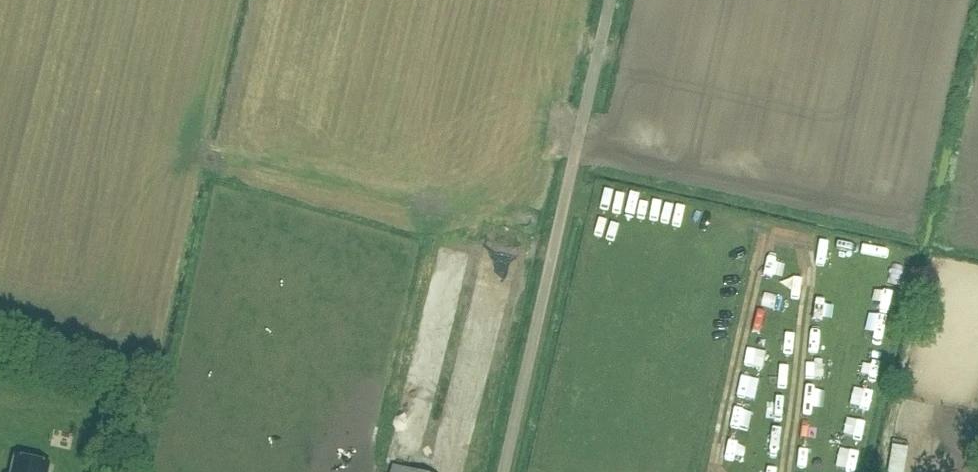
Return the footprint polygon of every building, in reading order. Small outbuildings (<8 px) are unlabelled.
[(906,448),(889,447),(888,471),(905,471),(906,448)] [(49,470),(14,462),(12,471),(49,471),(49,470)]
